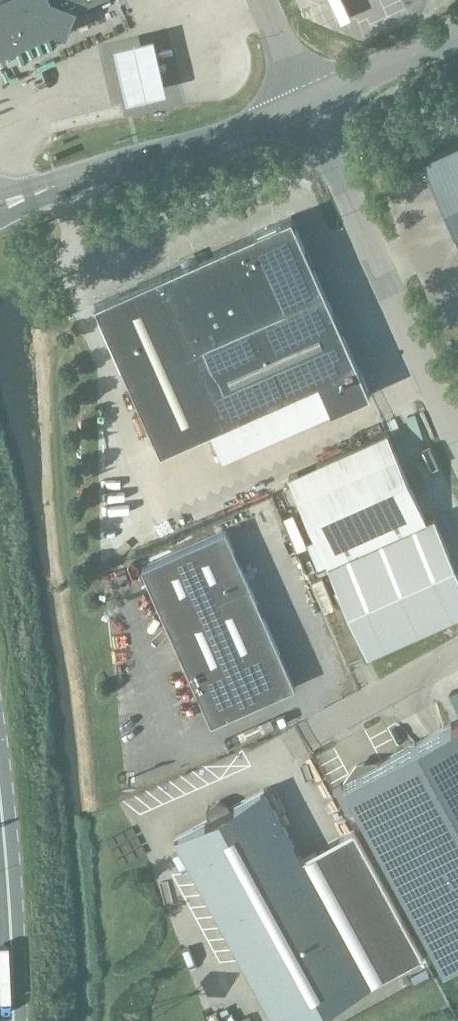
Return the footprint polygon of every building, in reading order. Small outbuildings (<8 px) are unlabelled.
[(41,23),(67,33),(77,7),(93,0),(0,0),(0,42),(41,23)] [(118,41),(126,95),(168,89),(159,35),(118,41)] [(424,159),(457,236),(457,143),(424,159)] [(292,216),(95,304),(161,452),(210,430),(223,459),(370,393),(292,216)] [(427,520),(394,446),(295,490),(328,563),(368,654),(457,614),(457,570),(434,517),(427,520)] [(212,723),(296,686),(226,529),(142,566),(212,723)] [(344,780),(445,963),(457,956),(457,718),(344,780)] [(175,837),(275,1020),(304,1020),(371,984),(265,788),(229,808),(227,804),(220,801),(210,806),(208,813),(211,818),(175,837)]
